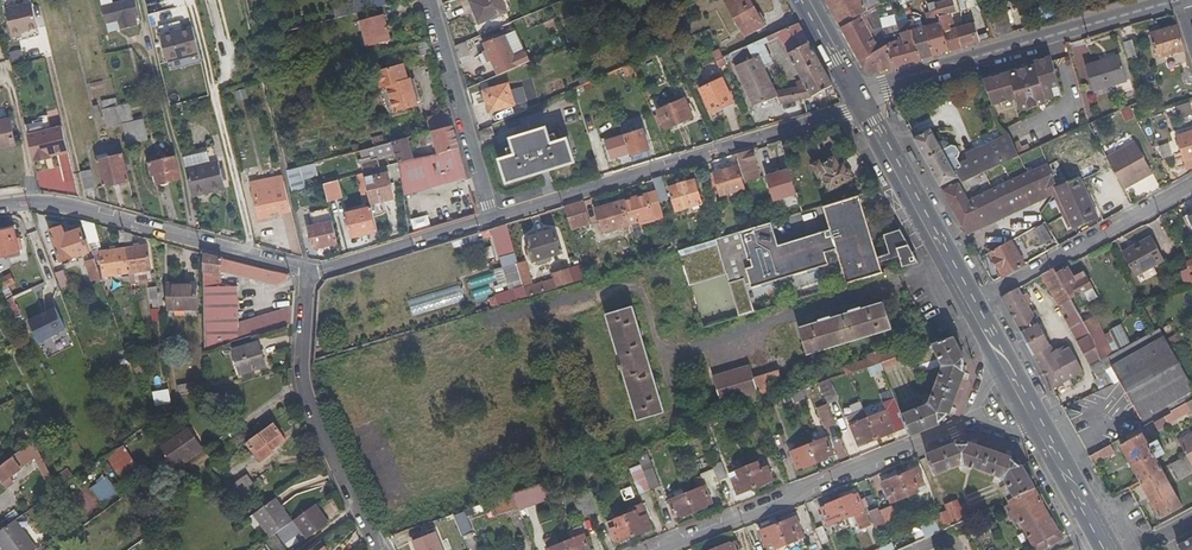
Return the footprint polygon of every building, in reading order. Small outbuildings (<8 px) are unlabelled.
[(137,0),(123,0),(101,5),(106,23),(119,20),(121,28),(139,24),(137,15),(139,15),(138,10),(139,9),(137,0)] [(338,6),(340,16),(350,14),(385,4),(384,0),(361,0),(338,6)] [(500,0),(473,0),(469,1),(479,23),(505,12),(500,0)] [(749,0),(726,0),(725,1),(737,22),(755,12),(749,0)] [(826,1),(836,20),(875,9),(882,7),(878,0),(825,0),(826,1)] [(935,3),(948,52),(954,50),(962,48),(957,28),(949,30),(948,26),(952,25),(950,14),(956,12),(952,0),(949,0),(935,3)] [(32,2),(6,8),(12,36),(22,34),(21,31),(38,27),(32,2)] [(948,52),(935,3),(929,5),(931,13),(927,14),(929,23),(931,25),(916,29),(914,20),(883,32),(885,39),(900,34),(913,31),(921,60),(934,56),(948,52)] [(885,39),(883,32),(875,9),(836,20),(853,50),(859,62),(887,46),(887,45),(885,39)] [(1011,34),(1005,15),(999,16),(997,11),(990,13),(998,38),(1011,34)] [(382,15),(359,21),(365,47),(389,41),(382,15)] [(809,96),(833,85),(813,49),(798,23),(747,46),(754,59),(758,57),(764,68),(773,64),(775,63),(783,77),(775,81),(780,90),(774,91),(776,95),(780,103),(809,96)] [(978,44),(981,43),(975,23),(972,24),(978,44)] [(978,44),(972,24),(961,27),(957,28),(962,48),(978,44)] [(1151,35),(1158,59),(1185,51),(1178,27),(1151,35)] [(192,28),(161,36),(167,62),(199,54),(192,28)] [(514,31),(505,35),(515,57),(524,52),(514,31)] [(900,34),(905,46),(897,48),(896,43),(887,45),(887,46),(893,68),(908,64),(921,60),(913,31),(900,34)] [(505,35),(494,39),(484,43),(487,50),(483,52),(488,61),(491,60),(498,76),(528,62),(524,52),(515,57),(505,35)] [(430,52),(426,39),(416,42),(420,56),(430,53),(430,52)] [(1137,58),(1132,41),(1123,43),(1129,61),(1137,58)] [(747,46),(730,54),(754,106),(776,95),(774,91),(780,90),(775,81),(783,77),(775,63),(773,64),(764,68),(758,57),(754,59),(747,46)] [(893,68),(887,46),(859,62),(865,72),(870,74),(881,71),(893,68)] [(21,50),(10,53),(12,62),(23,60),(21,50)] [(712,54),(719,68),(726,64),(723,57),(719,50),(712,54)] [(1127,80),(1120,56),(1086,66),(1093,90),(1127,80)] [(983,80),(993,106),(1017,99),(1021,112),(1047,105),(1046,101),(1055,98),(1052,89),(1060,87),(1052,57),(1034,62),(1035,65),(983,80)] [(405,81),(401,66),(375,73),(379,87),(386,86),(394,112),(417,106),(414,98),(421,96),(416,78),(405,81)] [(733,103),(722,80),(700,90),(711,113),(733,103)] [(515,105),(509,82),(482,90),(489,113),(515,105)] [(514,89),(516,98),(526,96),(524,87),(514,89)] [(247,90),(236,92),(237,101),(248,99),(247,90)] [(1080,94),(1086,118),(1091,118),(1085,93),(1080,94)] [(659,113),(664,124),(666,129),(693,117),(684,98),(658,111),(659,113)] [(117,99),(101,103),(108,129),(123,125),(119,108),(117,99)] [(1190,103),(1177,107),(1180,117),(1191,113),(1191,108),(1190,103)] [(16,142),(7,104),(0,105),(0,146),(16,142)] [(123,125),(128,144),(148,139),(143,119),(134,122),(130,105),(119,108),(123,125)] [(1148,115),(1154,114),(1150,105),(1144,107),(1148,115)] [(1131,108),(1122,111),(1125,122),(1135,119),(1131,108)] [(1142,118),(1144,116),(1140,109),(1139,109),(1135,111),(1139,118),(1140,118),(1142,118)] [(429,128),(425,129),(426,132),(451,126),(447,112),(427,118),(429,128)] [(770,112),(757,113),(758,120),(770,119),(770,112)] [(654,115),(659,127),(664,124),(659,113),(654,115)] [(51,128),(48,117),(32,121),(33,122),(26,124),(34,161),(46,159),(45,156),(68,151),(62,125),(51,128)] [(426,132),(416,135),(419,146),(429,143),(431,148),(436,146),(438,154),(458,149),(453,134),(451,126),(426,132)] [(566,140),(550,145),(544,128),(508,140),(514,156),(499,161),(507,183),(573,162),(566,140)] [(605,141),(611,159),(630,153),(631,155),(649,149),(643,129),(605,141)] [(1012,144),(1008,136),(967,155),(969,160),(960,165),(957,158),(959,157),(959,153),(957,148),(952,145),(949,146),(949,145),(948,143),(946,142),(944,141),(938,143),(931,129),(913,138),(939,186),(958,176),(962,181),(974,176),(979,174),(983,172),(988,170),(1005,163),(1016,158),(1017,157),(1012,144)] [(480,137),(481,142),(490,139),(489,135),(487,130),(478,132),(480,137)] [(1176,136),(1183,163),(1191,160),(1191,132),(1176,136)] [(1069,134),(1062,137),(1065,145),(1073,141),(1069,134)] [(362,166),(364,175),(377,171),(382,170),(378,155),(394,151),(398,165),(413,161),(410,149),(407,138),(394,141),(360,151),(363,161),(359,162),(361,166),(362,166)] [(218,156),(213,140),(181,149),(182,153),(191,191),(224,182),(222,175),(219,161),(218,156)] [(1012,144),(1017,157),(1030,151),(1028,146),(1020,149),(1016,142),(1012,144)] [(1107,158),(1125,189),(1153,172),(1135,142),(1107,158)] [(1162,158),(1175,155),(1172,142),(1159,146),(1162,158)] [(399,169),(403,196),(466,178),(465,175),(458,149),(438,154),(413,161),(398,165),(399,169)] [(751,150),(736,155),(743,175),(757,170),(751,150)] [(122,154),(97,160),(103,187),(128,181),(122,154)] [(155,172),(158,185),(181,179),(175,156),(148,163),(150,173),(155,172)] [(839,164),(835,157),(820,165),(818,162),(812,166),(818,177),(821,176),(829,191),(852,179),(842,163),(839,164)] [(1016,158),(1005,163),(1006,167),(1015,163),(1018,163),(1016,158)] [(317,177),(314,163),(286,171),(292,195),(295,194),(306,191),(304,181),(317,177)] [(1005,163),(988,170),(990,176),(1007,169),(1006,167),(1005,163)] [(1046,165),(968,201),(964,194),(959,183),(952,186),(945,189),(941,189),(949,204),(960,223),(966,233),(985,224),(982,217),(1054,184),(1046,165)] [(737,168),(714,174),(719,190),(721,197),(744,190),(737,168)] [(766,177),(774,202),(796,195),(789,170),(766,177)] [(79,173),(83,191),(93,189),(89,171),(79,173)] [(364,175),(360,176),(361,181),(368,204),(368,206),(391,199),(385,176),(378,177),(377,171),(364,175)] [(707,177),(711,193),(719,190),(714,174),(707,177)] [(974,176),(962,181),(959,183),(964,194),(968,192),(967,191),(966,190),(966,189),(978,184),(974,176)] [(1130,189),(1135,198),(1157,185),(1152,176),(1130,189)] [(656,191),(659,203),(668,200),(662,177),(653,180),(656,191)] [(1070,229),(1096,218),(1079,177),(1053,188),(1070,229)] [(279,213),(289,211),(281,178),(251,184),(259,221),(270,218),(269,214),(279,211),(279,213)] [(356,183),(362,206),(368,204),(361,181),(356,183)] [(702,204),(694,181),(670,188),(677,212),(702,204)] [(334,183),(319,188),(324,205),(339,201),(334,183)] [(659,203),(656,191),(622,202),(628,225),(653,217),(654,221),(663,218),(659,203)] [(858,196),(823,207),(830,230),(865,219),(858,196)] [(581,202),(564,207),(570,229),(589,224),(582,201),(581,202)] [(628,225),(622,202),(595,210),(602,233),(603,232),(604,236),(618,232),(617,229),(624,227),(627,234),(630,233),(628,225)] [(344,216),(351,240),(376,233),(369,209),(344,216)] [(307,229),(312,250),(335,244),(325,210),(307,215),(311,228),(307,229)] [(428,215),(411,220),(414,231),(431,226),(428,215)] [(758,227),(755,218),(743,222),(745,230),(758,227)] [(725,237),(678,251),(678,254),(688,285),(726,274),(740,317),(754,312),(747,290),(828,265),(824,252),(835,249),(846,285),(882,274),(865,219),(770,248),(763,225),(758,227),(745,230),(725,237)] [(89,245),(99,242),(95,225),(82,222),(89,245)] [(771,223),(763,225),(770,248),(778,246),(771,223)] [(1035,228),(1043,242),(1054,236),(1045,223),(1035,228)] [(57,225),(45,231),(56,261),(84,250),(76,228),(60,234),(57,225)] [(505,225),(493,228),(501,256),(513,253),(505,225)] [(21,253),(15,229),(0,233),(0,258),(21,253)] [(560,252),(554,230),(524,239),(531,261),(560,252)] [(918,263),(902,233),(893,235),(903,268),(918,263)] [(133,236),(124,234),(126,249),(131,275),(131,278),(132,286),(137,285),(136,277),(135,276),(134,275),(134,274),(152,272),(149,246),(135,248),(133,236)] [(973,246),(979,258),(989,253),(996,249),(990,238),(973,246)] [(1151,238),(1122,253),(1134,276),(1163,260),(1151,238)] [(996,249),(989,253),(1001,276),(1023,264),(1011,240),(996,249)] [(101,253),(106,279),(131,275),(126,249),(101,253)] [(284,277),(285,274),(245,264),(205,255),(204,296),(220,297),(223,271),(275,282),(284,277)] [(525,259),(516,262),(523,287),(532,285),(525,259)] [(1189,272),(1191,271),(1191,260),(1184,263),(1189,272)] [(97,280),(98,283),(102,282),(95,261),(86,264),(92,282),(97,280)] [(581,265),(567,269),(571,284),(585,279),(582,269),(581,265)] [(594,266),(582,269),(585,279),(597,276),(594,266)] [(1075,284),(1067,268),(1056,273),(1069,300),(1078,295),(1081,301),(1084,299),(1087,304),(1096,299),(1086,279),(1075,284)] [(70,284),(64,269),(56,273),(62,287),(70,284)] [(552,273),(554,278),(557,288),(571,284),(567,269),(552,273)] [(1061,304),(1067,318),(1076,314),(1074,309),(1069,300),(1056,273),(1053,269),(1042,274),(1057,306),(1061,304)] [(899,274),(896,270),(885,273),(887,278),(899,274)] [(3,289),(17,282),(12,274),(0,280),(0,283),(3,289)] [(124,279),(126,287),(132,286),(131,278),(124,279)] [(526,297),(557,288),(554,278),(532,285),(523,287),(526,297)] [(166,285),(167,310),(197,309),(196,284),(166,285)] [(411,313),(464,302),(461,287),(408,297),(411,313)] [(526,297),(523,287),(508,291),(509,295),(495,299),(497,306),(526,297)] [(1045,377),(1052,389),(1083,372),(1070,348),(1056,355),(1018,287),(1001,297),(1006,306),(1045,377)] [(150,290),(152,302),(159,301),(158,288),(150,290)] [(237,297),(220,297),(204,296),(206,352),(237,342),(237,297)] [(15,314),(20,311),(12,297),(8,300),(15,314)] [(862,309),(862,308),(852,311),(852,312),(831,319),(831,317),(821,320),(821,322),(800,328),(808,354),(893,328),(884,302),(862,309)] [(1076,314),(1081,324),(1087,321),(1083,314),(1088,312),(1084,304),(1074,309),(1076,314)] [(631,307),(607,315),(640,421),(665,413),(631,307)] [(66,331),(56,310),(30,323),(40,344),(66,331)] [(1067,318),(1079,342),(1087,337),(1081,324),(1076,314),(1067,318)] [(1101,362),(1113,355),(1102,334),(1093,318),(1087,321),(1081,324),(1087,337),(1101,362)] [(1191,390),(1191,369),(1182,346),(1171,323),(1159,330),(1191,390)] [(1129,342),(1121,326),(1108,332),(1119,351),(1135,343),(1133,340),(1129,342)] [(1141,419),(1168,404),(1191,391),(1191,390),(1159,330),(1152,333),(1135,343),(1119,351),(1113,355),(1101,362),(1106,371),(1112,367),(1141,419)] [(1113,355),(1119,351),(1108,332),(1102,334),(1113,355)] [(935,345),(906,356),(911,369),(913,369),(940,358),(943,363),(943,369),(930,402),(927,406),(902,416),(906,427),(910,436),(912,435),(936,425),(939,424),(938,423),(947,414),(949,413),(965,372),(963,371),(962,358),(964,357),(958,346),(954,336),(937,343),(934,344),(935,345)] [(1087,337),(1079,342),(1077,343),(1100,385),(1106,382),(1103,379),(1109,376),(1106,371),(1101,362),(1087,337)] [(260,341),(235,349),(242,373),(267,365),(260,341)] [(845,368),(847,374),(847,375),(851,374),(883,363),(900,357),(908,354),(905,347),(883,355),(881,350),(867,355),(869,360),(845,368)] [(908,371),(911,369),(906,356),(903,358),(908,371)] [(885,367),(902,361),(900,357),(883,363),(885,367)] [(940,358),(913,369),(916,374),(943,363),(940,358)] [(723,404),(759,393),(762,401),(779,395),(777,389),(785,386),(781,370),(755,377),(751,364),(714,375),(723,404)] [(193,384),(192,379),(178,381),(178,387),(193,384)] [(838,399),(830,380),(820,383),(828,403),(838,399)] [(793,399),(804,395),(802,389),(791,393),(793,399)] [(1168,404),(1171,411),(1186,404),(1191,401),(1191,391),(1168,404)] [(723,404),(725,413),(762,401),(759,393),(723,404)] [(869,418),(877,438),(906,427),(902,416),(896,398),(883,403),(887,411),(869,418)] [(819,408),(827,427),(836,423),(828,404),(819,408)] [(1174,421),(1191,412),(1186,404),(1171,411),(1170,412),(1170,414),(1174,421)] [(848,415),(859,445),(877,438),(869,418),(865,408),(848,415)] [(150,422),(159,420),(156,411),(153,412),(147,414),(150,422)] [(1169,424),(1174,421),(1170,414),(1165,417),(1169,424)] [(1165,417),(1152,424),(1157,433),(1170,427),(1169,424),(1165,417)] [(272,423),(247,441),(260,461),(273,453),(270,449),(285,440),(272,423)] [(1128,441),(1121,446),(1140,482),(1162,470),(1156,459),(1165,455),(1157,442),(1149,446),(1140,429),(1125,437),(1128,441)] [(175,467),(185,460),(202,447),(190,430),(162,449),(175,467)] [(1186,457),(1191,467),(1191,436),(1178,442),(1186,457)] [(828,459),(828,457),(834,454),(827,437),(810,444),(817,463),(828,459)] [(832,441),(838,456),(844,454),(838,439),(832,441)] [(15,456),(0,467),(0,475),(5,481),(22,468),(18,462),(31,452),(53,494),(59,490),(34,440),(14,455),(15,456)] [(1009,486),(1001,490),(1008,502),(1009,502),(1035,489),(1029,478),(1021,466),(1019,467),(1010,460),(1011,458),(991,450),(969,443),(969,444),(957,444),(956,443),(927,455),(935,475),(961,465),(966,465),(1005,480),(1009,486)] [(804,467),(804,468),(817,463),(810,444),(791,451),(798,469),(804,467)] [(1115,454),(1110,445),(1089,457),(1094,465),(1115,454)] [(187,463),(204,451),(202,447),(185,460),(187,463)] [(107,458),(122,482),(134,475),(121,450),(107,458)] [(1170,465),(1178,480),(1191,473),(1191,467),(1186,457),(1170,465)] [(748,466),(757,487),(774,480),(768,466),(761,469),(759,462),(748,466)] [(727,477),(722,463),(713,466),(714,469),(718,480),(727,477)] [(733,480),(739,494),(757,487),(748,466),(737,471),(740,478),(733,480)] [(68,468),(58,475),(63,482),(73,475),(68,468)] [(646,473),(644,468),(635,472),(645,495),(653,491),(646,473)] [(900,475),(908,496),(920,491),(917,484),(923,482),(918,468),(900,475)] [(703,476),(707,486),(719,481),(718,480),(714,469),(702,474),(703,476)] [(646,473),(653,491),(662,488),(655,470),(646,473)] [(1162,470),(1140,482),(1162,518),(1182,507),(1162,470)] [(259,490),(247,474),(230,485),(242,502),(259,490)] [(882,483),(890,503),(908,496),(900,475),(882,483)] [(149,484),(144,476),(137,481),(141,488),(149,484)] [(707,486),(703,476),(695,479),(699,488),(688,492),(696,512),(708,507),(707,505),(713,502),(707,486)] [(105,480),(89,491),(99,508),(116,497),(105,480)] [(514,493),(520,509),(526,507),(551,498),(545,483),(514,493)] [(584,492),(592,514),(602,510),(594,488),(584,492)] [(1009,502),(1034,549),(1042,549),(1061,540),(1035,489),(1009,502)] [(573,496),(582,518),(592,514),(584,492),(573,496)] [(681,515),(682,517),(696,512),(688,492),(669,500),(676,517),(681,515)] [(520,509),(514,493),(506,496),(511,508),(516,520),(523,517),(520,509)] [(838,500),(846,519),(852,516),(858,530),(869,525),(863,512),(862,508),(858,499),(856,494),(851,496),(850,495),(838,500)] [(506,496),(493,500),(498,513),(511,508),(506,496)] [(276,497),(256,512),(273,535),(275,534),(293,520),(276,497)] [(867,506),(863,497),(858,499),(862,508),(867,506)] [(825,507),(820,509),(822,514),(826,522),(828,526),(846,519),(838,500),(825,505),(825,507)] [(944,531),(965,522),(958,507),(956,501),(946,506),(948,511),(939,515),(937,516),(944,531)] [(315,503),(294,519),(307,537),(329,521),(315,503)] [(635,535),(652,529),(643,503),(636,506),(637,510),(627,514),(635,535)] [(963,505),(958,507),(965,522),(966,521),(969,520),(963,505)] [(523,517),(529,515),(526,507),(520,509),(523,517)] [(883,521),(885,527),(897,522),(892,509),(890,508),(879,512),(883,521)] [(879,512),(878,509),(868,513),(873,525),(883,521),(879,512)] [(454,516),(463,537),(472,533),(464,512),(454,516)] [(990,513),(975,520),(980,532),(995,526),(990,513)] [(609,521),(617,542),(635,535),(627,514),(609,521)] [(777,524),(786,545),(804,537),(795,517),(777,524)] [(0,532),(0,549),(30,549),(11,524),(0,532)] [(759,532),(764,545),(771,542),(774,549),(786,545),(777,524),(759,532)] [(582,525),(572,529),(575,537),(567,540),(571,549),(591,549),(582,525)] [(828,540),(823,527),(816,530),(821,543),(828,540)] [(919,527),(912,530),(917,543),(925,540),(919,527)] [(437,531),(414,539),(418,549),(416,549),(444,549),(437,531)] [(286,549),(275,534),(273,535),(267,539),(275,549),(285,549),(286,549)] [(567,540),(559,543),(556,535),(545,540),(549,549),(571,549),(567,540)] [(1179,547),(1180,549),(1191,549),(1191,540),(1179,547)]
